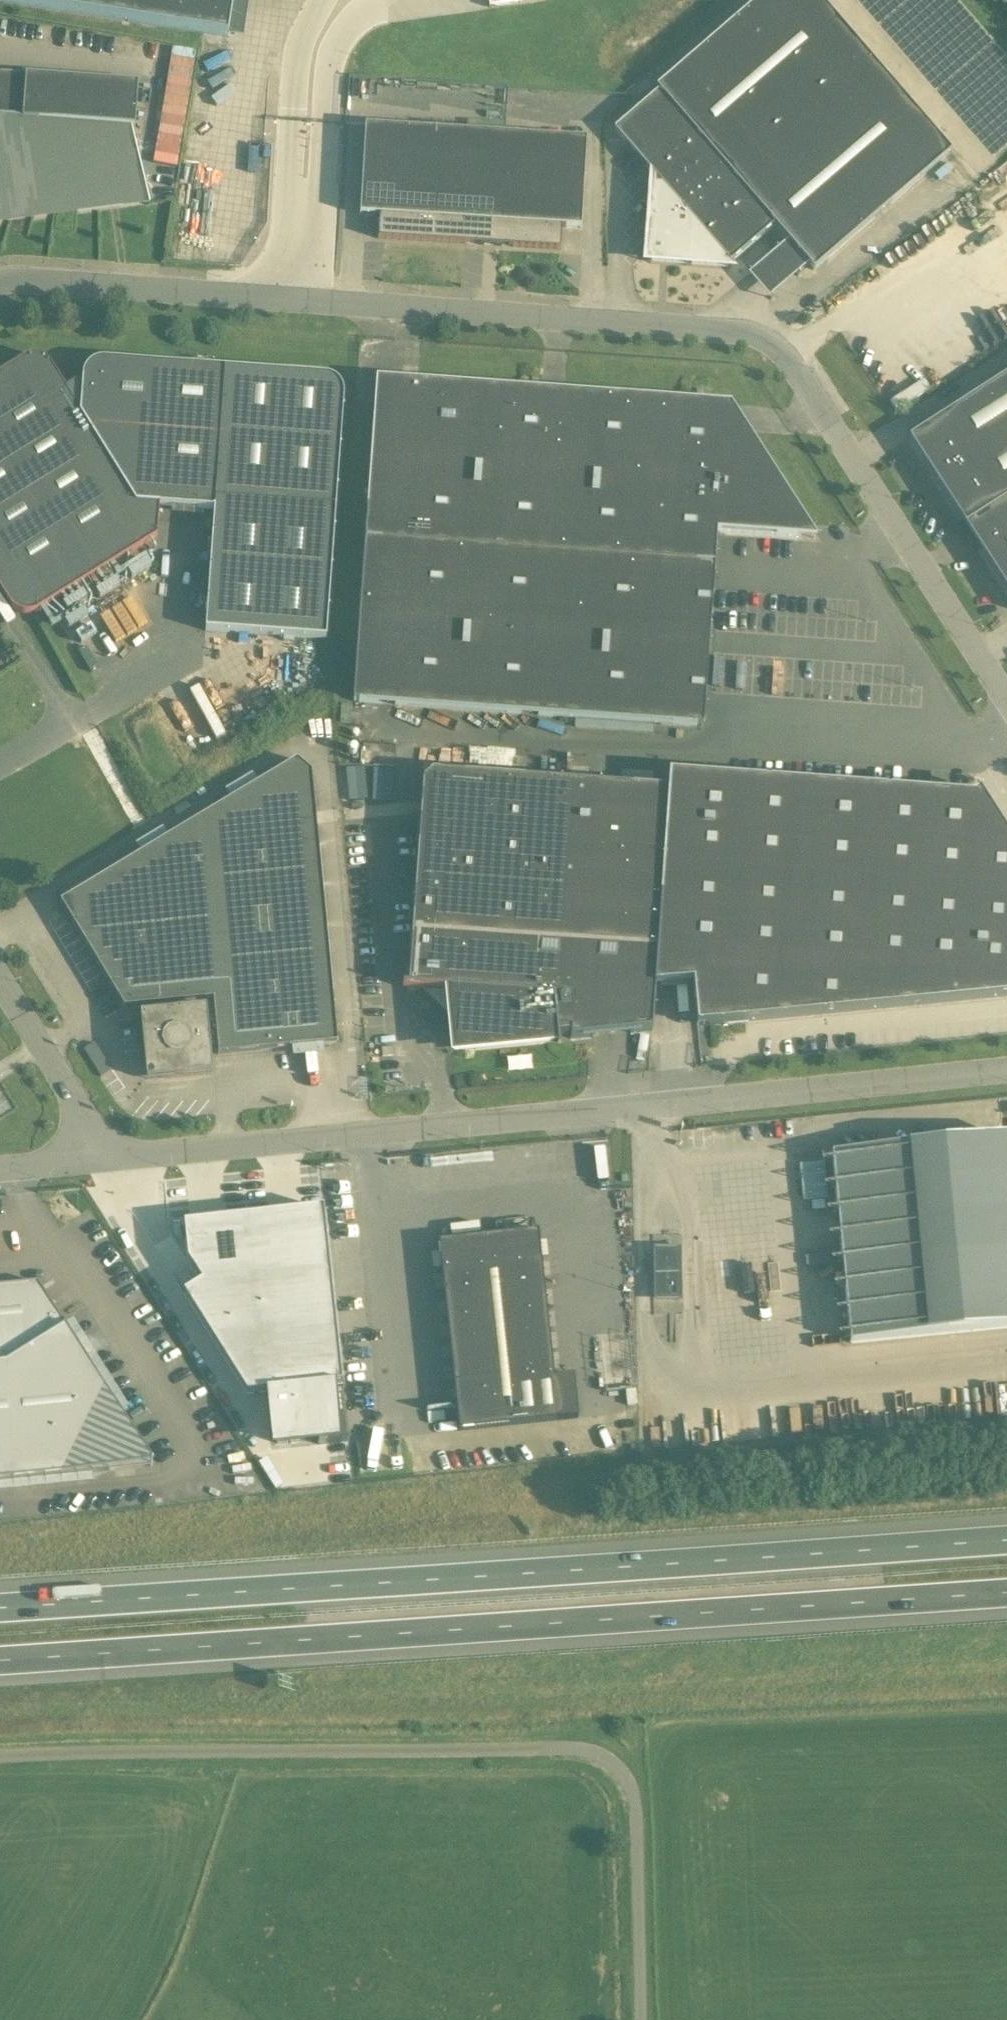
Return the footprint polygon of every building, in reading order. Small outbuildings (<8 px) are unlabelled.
[(235,0),(0,0),(0,2),(229,38),(235,0)] [(774,226),(788,242),(749,275),(770,299),(809,266),(813,271),(950,153),(819,0),(759,0),(656,89),(659,92),(614,131),(654,177),(648,260),(728,266),(774,226)] [(112,197),(143,192),(128,126),(135,127),(138,82),(0,72),(0,213),(112,197)] [(561,228),(580,229),(586,141),(365,127),(359,215),(379,217),(378,239),(560,251),(561,228)] [(326,640),(335,510),(343,398),(342,390),(338,383),(332,378),(324,376),(103,360),(100,361),(99,361),(96,362),(93,363),(92,364),(90,365),(88,367),(87,368),(86,369),(84,371),(83,374),(83,375),(82,378),(82,379),(65,389),(52,372),(52,370),(51,368),(50,367),(49,365),(47,362),(45,361),(43,359),(41,358),(39,357),(37,357),(35,357),(33,357),(30,357),(28,357),(26,358),(23,360),(0,374),(0,591),(9,605),(11,607),(13,609),(15,611),(18,613),(21,614),(22,614),(25,614),(27,615),(30,614),(33,614),(36,612),(157,537),(159,506),(214,510),(206,610),(205,631),(234,633),(326,640)] [(908,439),(1006,592),(1006,376),(908,439)] [(423,383),(376,380),(353,703),(702,728),(717,533),(816,540),(730,405),(423,383)] [(217,1047),(218,1055),(337,1044),(311,773),(296,761),(60,903),(124,1009),(150,1006),(151,1014),(140,1015),(146,1081),(211,1074),(209,1048),(217,1047)] [(651,1032),(655,988),(667,790),(582,784),(582,780),(563,778),(562,778),(556,778),(555,782),(433,773),(422,782),(410,960),(405,960),(405,967),(404,987),(403,987),(403,989),(456,993),(457,999),(451,1000),(454,1031),(463,1030),(464,1042),(477,1041),(478,1049),(556,1041),(557,1044),(558,1043),(557,1037),(570,1035),(570,1040),(592,1038),(592,1036),(593,1030),(630,1032),(630,1034),(651,1032)] [(667,790),(655,988),(659,987),(659,990),(688,987),(689,993),(693,992),(695,1015),(696,1015),(696,1022),(702,1021),(702,1027),(713,1026),(1006,997),(1006,837),(977,790),(976,790),(978,792),(971,796),(668,774),(667,790)] [(89,1059),(101,1078),(112,1071),(100,1052),(89,1059)] [(1006,1329),(1006,1229),(998,1138),(833,1154),(852,1344),(1006,1329)] [(272,1411),(275,1442),(317,1438),(317,1445),(340,1442),(334,1385),(342,1384),(323,1209),(183,1224),(187,1261),(201,1283),(183,1295),(246,1395),(264,1391),(267,1412),(272,1411)] [(660,1251),(661,1285),(682,1285),(681,1251),(660,1251)] [(555,1398),(541,1259),(441,1270),(454,1392),(444,1393),(445,1402),(455,1401),(456,1410),(458,1432),(558,1421),(555,1398)] [(130,1430),(85,1358),(91,1354),(83,1341),(76,1345),(38,1283),(0,1287),(0,1482),(110,1472),(130,1430)]
